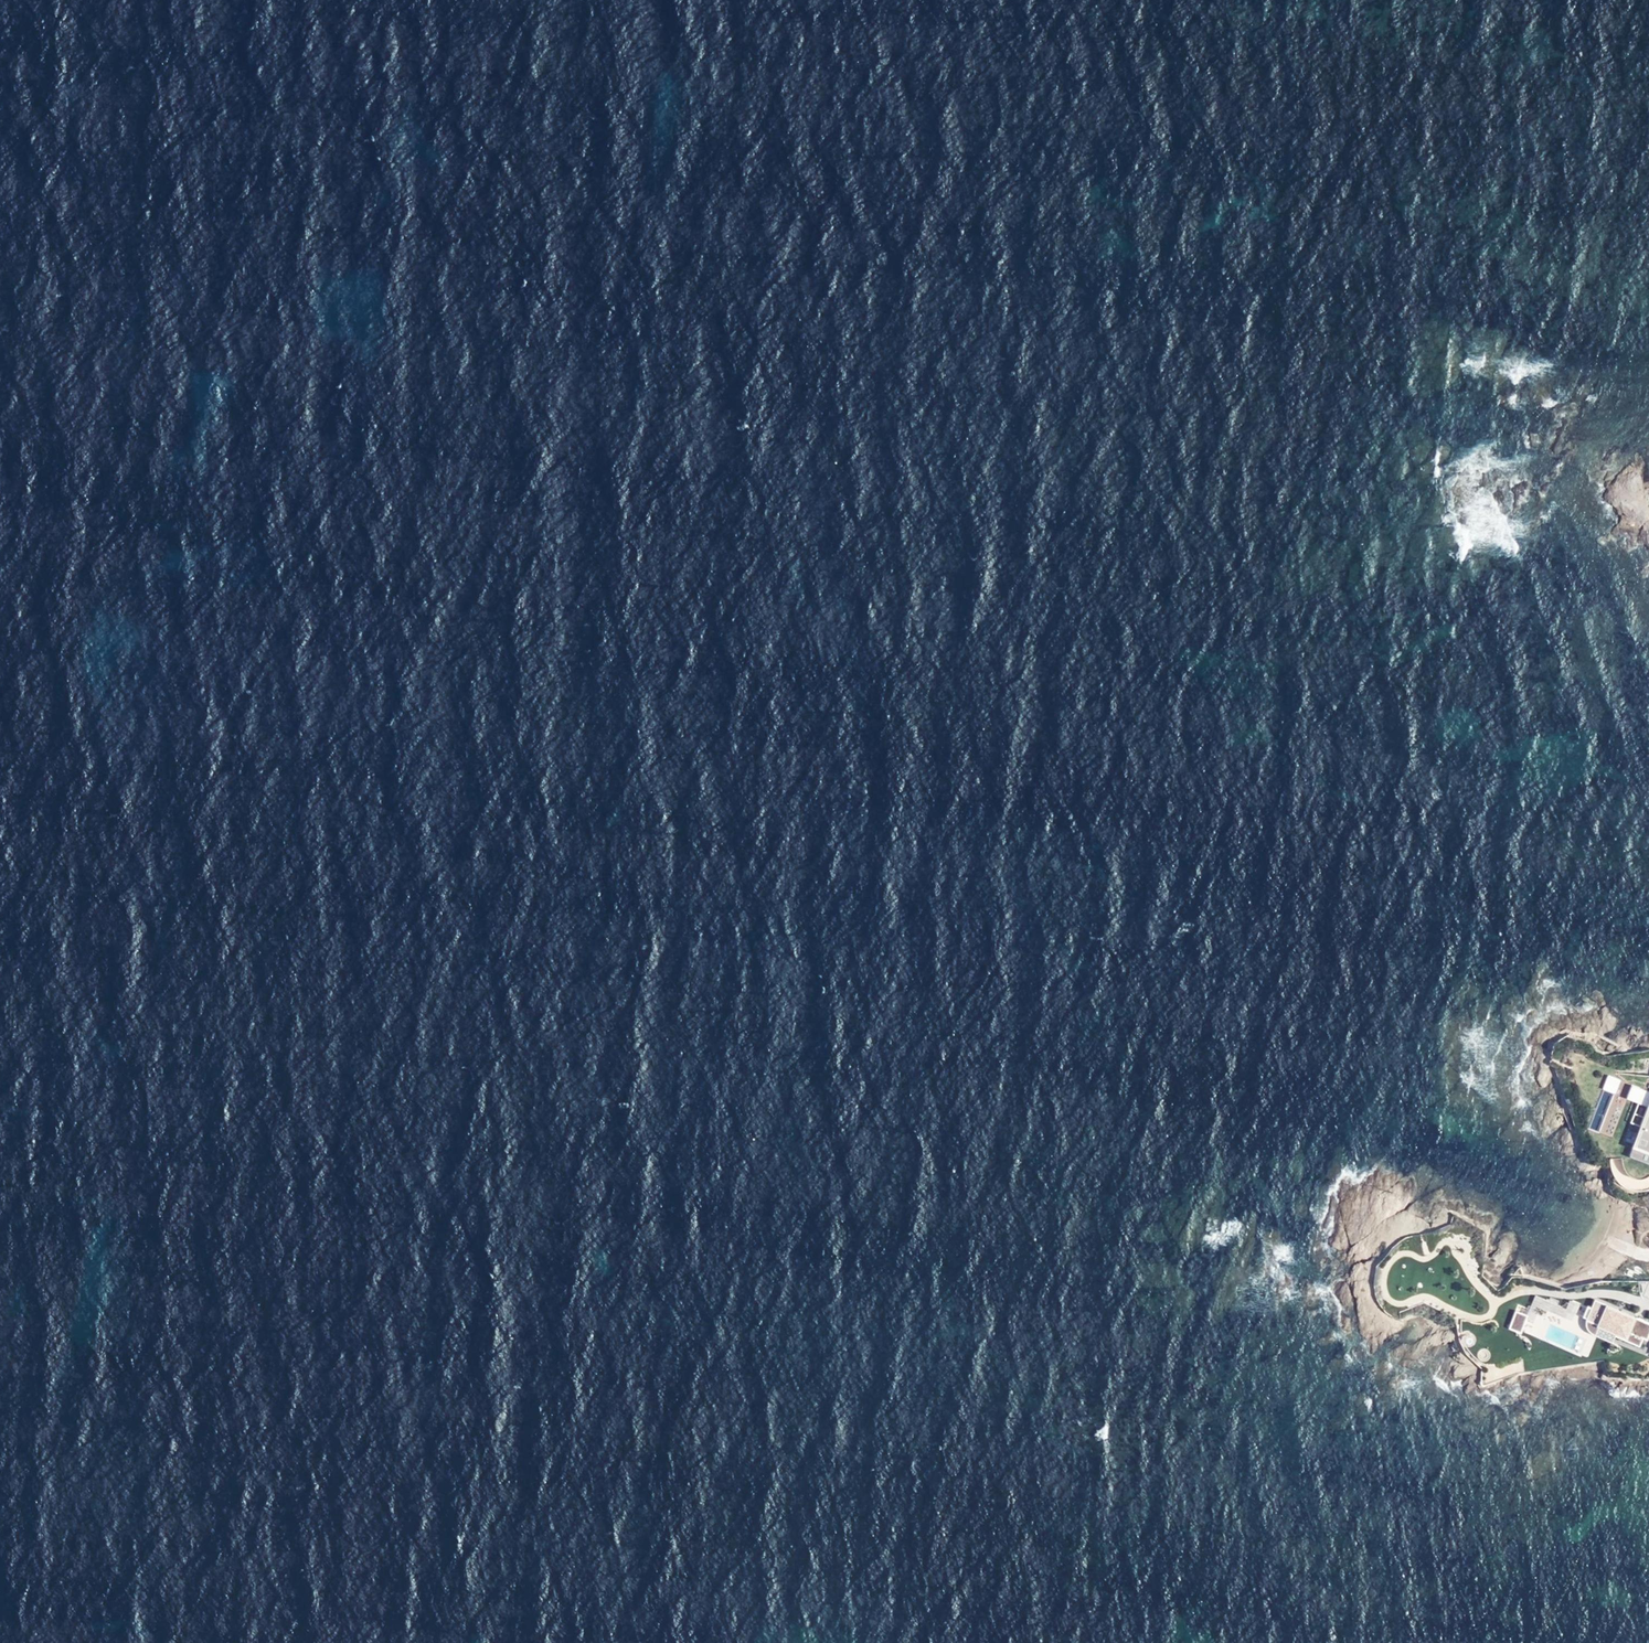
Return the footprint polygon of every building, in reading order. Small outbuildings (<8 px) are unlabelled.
[(1603,1087),(1617,1091),(1622,1076),(1609,1071),(1603,1087)] [(1606,1114),(1617,1117),(1623,1094),(1602,1088),(1592,1127),(1601,1130),(1606,1114)] [(1644,1127),(1630,1124),(1622,1152),(1648,1160),(1648,1109),(1644,1127)] [(1636,1228),(1648,1229),(1648,1223),(1648,1209),(1639,1208),(1636,1228)] [(1598,1332),(1596,1336),(1611,1343),(1615,1337),(1639,1348),(1645,1336),(1632,1330),(1640,1314),(1597,1297),(1593,1305),(1590,1304),(1585,1314),(1589,1316),(1587,1320),(1589,1325),(1591,1329),(1595,1331),(1598,1332)] [(1513,1313),(1507,1329),(1517,1333),(1524,1318),(1513,1313)] [(1640,1314),(1632,1330),(1645,1336),(1647,1337),(1648,1333),(1648,1318),(1640,1314)]
